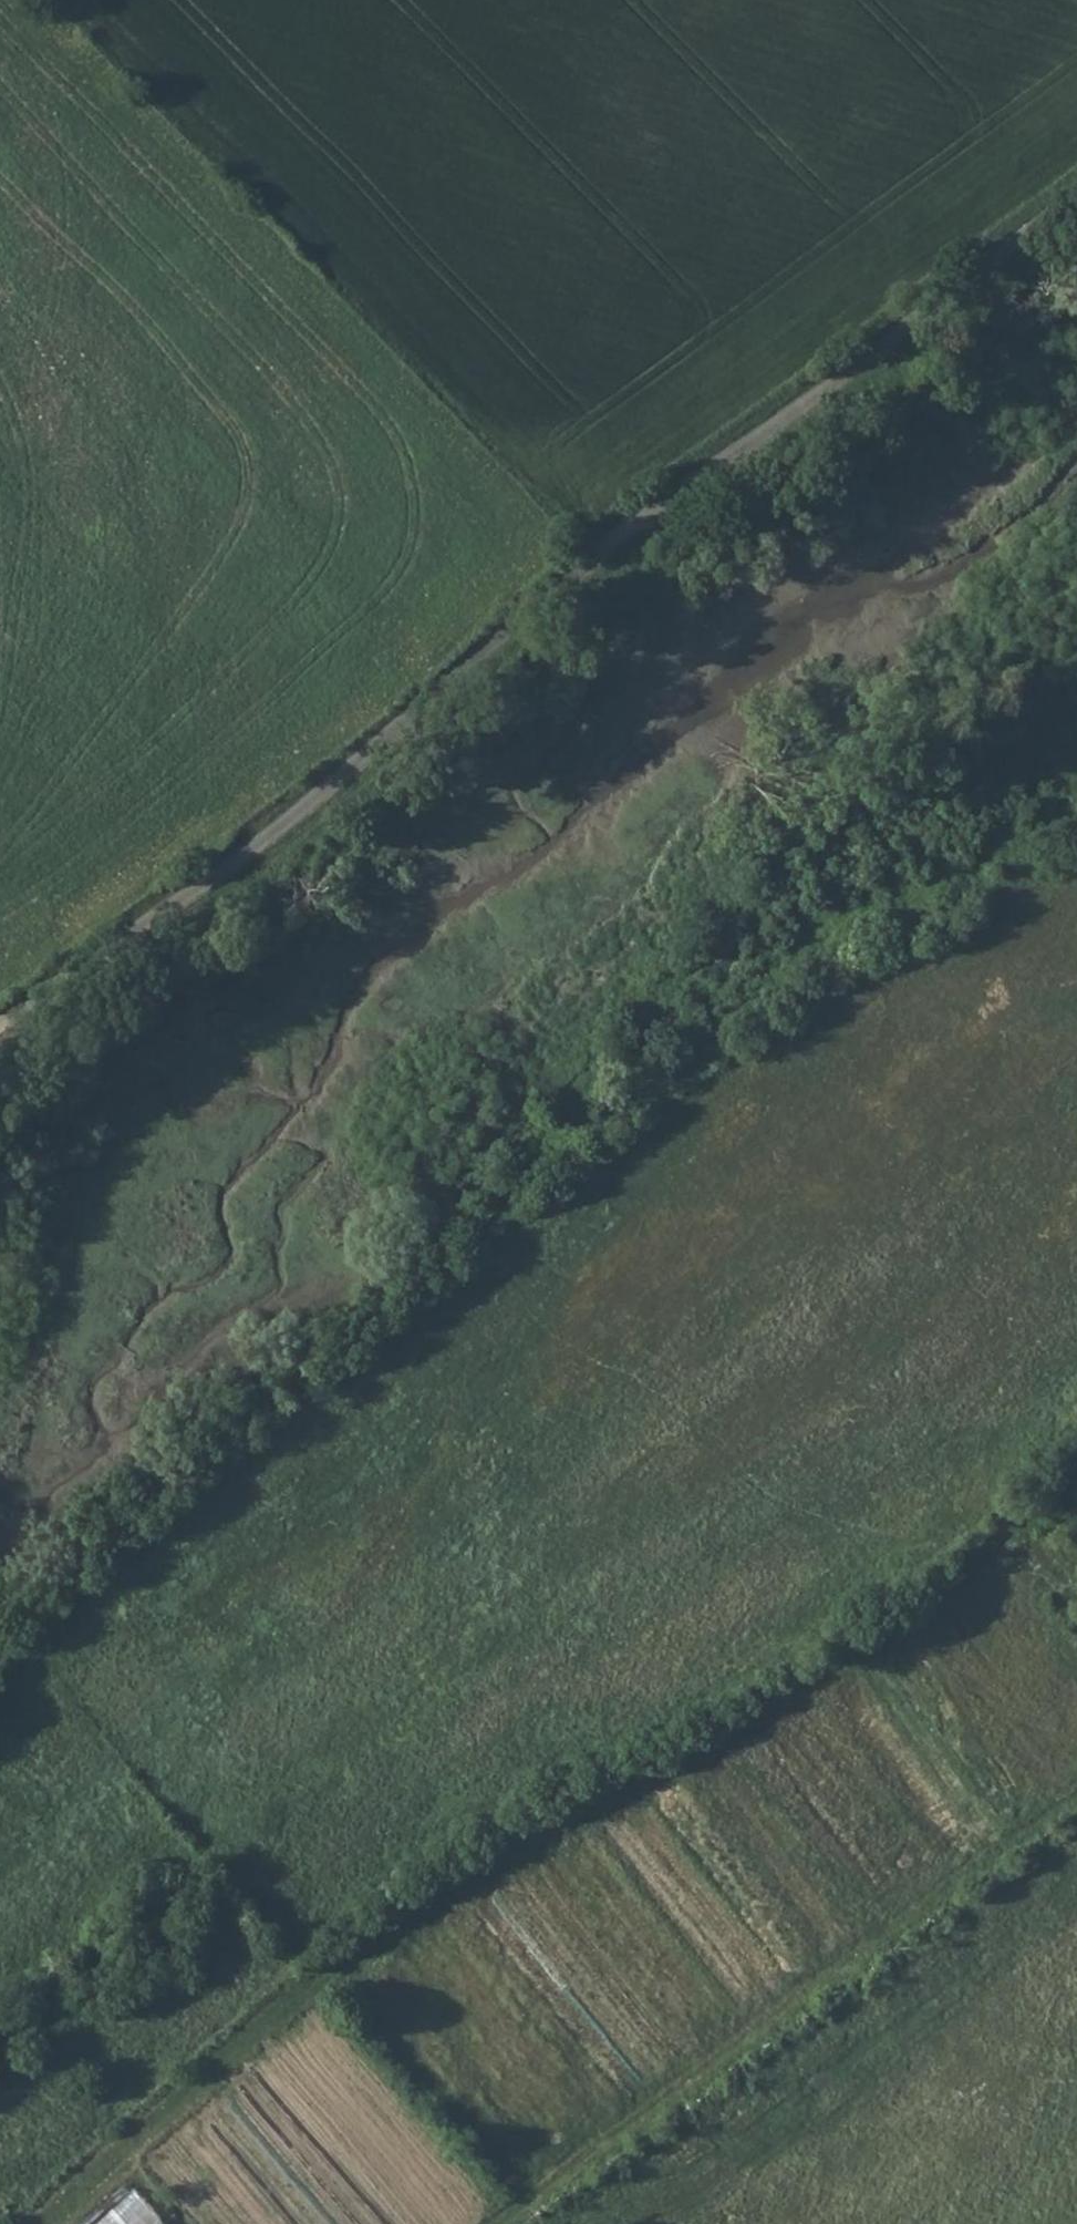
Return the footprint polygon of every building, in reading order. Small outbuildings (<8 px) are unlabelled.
[(132,2186),(96,2223),(171,2223),(132,2186)]
